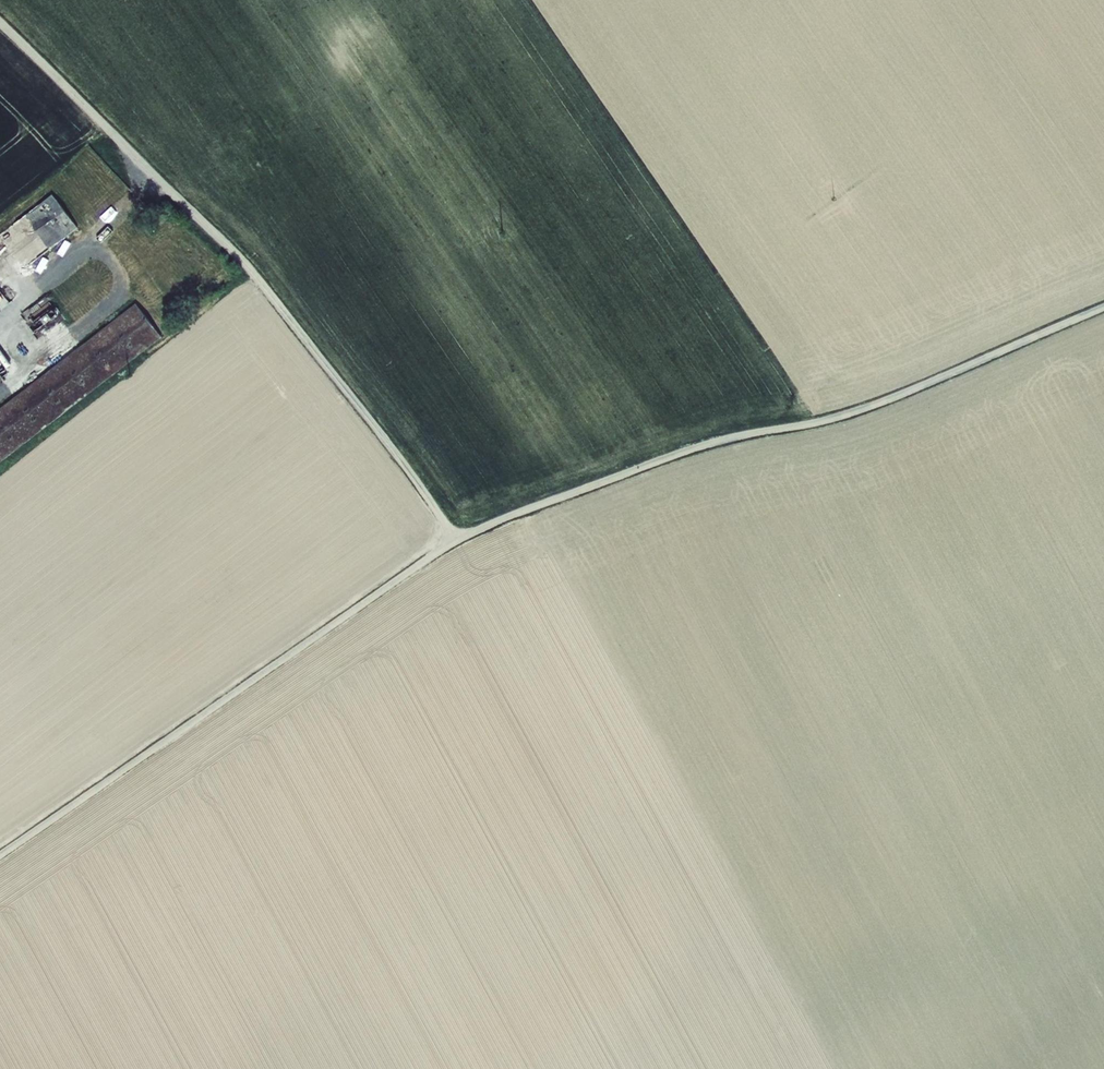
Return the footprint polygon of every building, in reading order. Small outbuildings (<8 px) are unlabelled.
[(79,229),(52,195),(0,235),(0,290),(79,229)] [(163,338),(137,304),(0,411),(0,464),(163,338)]
